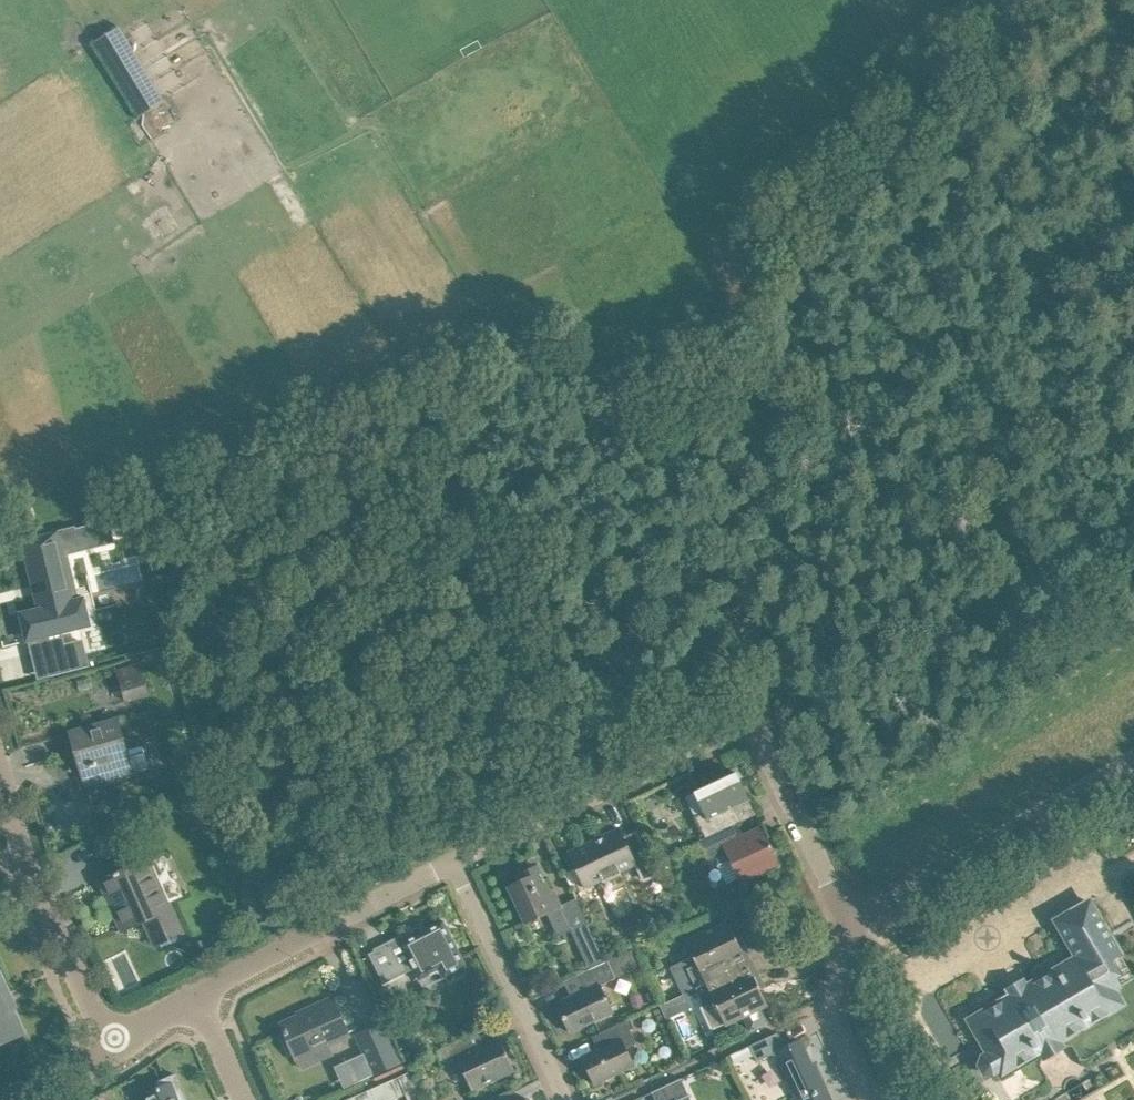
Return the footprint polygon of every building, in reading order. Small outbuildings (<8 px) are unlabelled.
[(115,29),(95,41),(126,93),(138,115),(158,104),(146,81),(115,29)] [(59,533),(44,536),(23,541),(40,609),(22,614),(28,640),(91,624),(84,596),(75,598),(59,533)] [(82,641),(66,645),(50,649),(57,674),(88,666),(82,641)] [(141,664),(117,671),(126,702),(150,695),(143,672),(141,664)] [(118,719),(71,733),(87,786),(144,770),(138,747),(127,751),(118,719)] [(711,784),(695,792),(704,812),(696,816),(706,838),(718,833),(733,825),(737,823),(735,823),(729,809),(750,799),(737,772),(721,779),(719,776),(709,780),(711,784)] [(698,843),(697,843),(710,869),(719,865),(722,870),(727,883),(740,877),(743,882),(779,865),(772,850),(774,850),(763,826),(739,837),(733,825),(718,833),(706,838),(698,843)] [(576,867),(564,873),(571,887),(583,881),(587,889),(637,865),(643,878),(657,871),(639,834),(625,840),(619,827),(593,840),(595,843),(571,854),(570,851),(569,851),(576,867)] [(149,859),(101,880),(108,898),(110,897),(116,908),(114,909),(123,930),(145,920),(156,945),(182,933),(149,859)] [(521,881),(509,887),(525,923),(547,913),(558,936),(571,930),(580,949),(589,969),(603,962),(594,943),(585,923),(574,899),(561,905),(555,893),(547,897),(543,888),(547,886),(538,866),(518,875),(521,881)] [(970,1020),(989,1052),(985,1054),(981,1059),(980,1066),(984,1071),(990,1074),(996,1073),(1000,1071),(1002,1074),(1021,1063),(1020,1060),(1023,1059),(1025,1061),(1037,1054),(1036,1051),(1039,1049),(1041,1052),(1042,1052),(1040,1049),(1058,1038),(1060,1041),(1061,1040),(1059,1037),(1066,1033),(1069,1036),(1082,1028),(1081,1024),(1088,1020),(1090,1023),(1111,1011),(1103,996),(1133,978),(1090,901),(1057,920),(1079,957),(970,1020)] [(385,945),(369,954),(379,973),(385,985),(415,970),(421,981),(442,969),(447,978),(449,982),(466,972),(464,967),(466,966),(457,949),(458,949),(443,920),(422,931),(423,932),(416,936),(413,930),(400,937),(399,936),(384,943),(385,945)] [(694,957),(670,968),(682,993),(686,991),(695,987),(732,970),(726,956),(742,949),(736,938),(740,936),(740,934),(736,936),(728,921),(708,930),(686,940),(694,957)] [(585,990),(557,1004),(570,1032),(590,1023),(612,1012),(600,986),(617,978),(608,960),(606,961),(603,962),(578,974),(585,990)] [(732,970),(695,987),(705,1006),(701,1008),(712,1031),(743,1016),(747,1024),(768,1014),(764,1006),(768,1005),(760,989),(764,987),(764,986),(760,988),(755,977),(738,984),(732,970)] [(0,972),(0,1044),(25,1033),(14,1008),(9,1011),(3,998),(10,994),(0,972)] [(300,1016),(281,1024),(285,1033),(281,1035),(289,1052),(295,1050),(298,1056),(296,1057),(296,1058),(316,1049),(328,1044),(329,1046),(350,1037),(341,1019),(332,998),(313,1007),(314,1010),(301,1015),(300,1013),(299,1013),(300,1016)] [(606,1045),(582,1057),(595,1084),(634,1065),(626,1048),(636,1043),(633,1035),(626,1020),(600,1033),(606,1045)] [(368,1051),(333,1067),(341,1084),(389,1062),(373,1027),(360,1033),(368,1051)] [(750,1045),(757,1061),(758,1062),(775,1054),(797,1099),(832,1099),(816,1066),(814,1067),(801,1039),(785,1047),(778,1032),(750,1045)] [(464,1037),(435,1051),(443,1067),(458,1060),(472,1090),(495,1080),(515,1070),(499,1037),(470,1050),(464,1037)] [(141,1099),(187,1099),(177,1075),(160,1083),(161,1086),(141,1095),(143,1099),(141,1099)] [(395,1099),(404,1095),(396,1077),(370,1088),(375,1099),(395,1099)] [(642,1096),(642,1097),(662,1088),(668,1099),(692,1099),(689,1095),(681,1078),(642,1096)]
